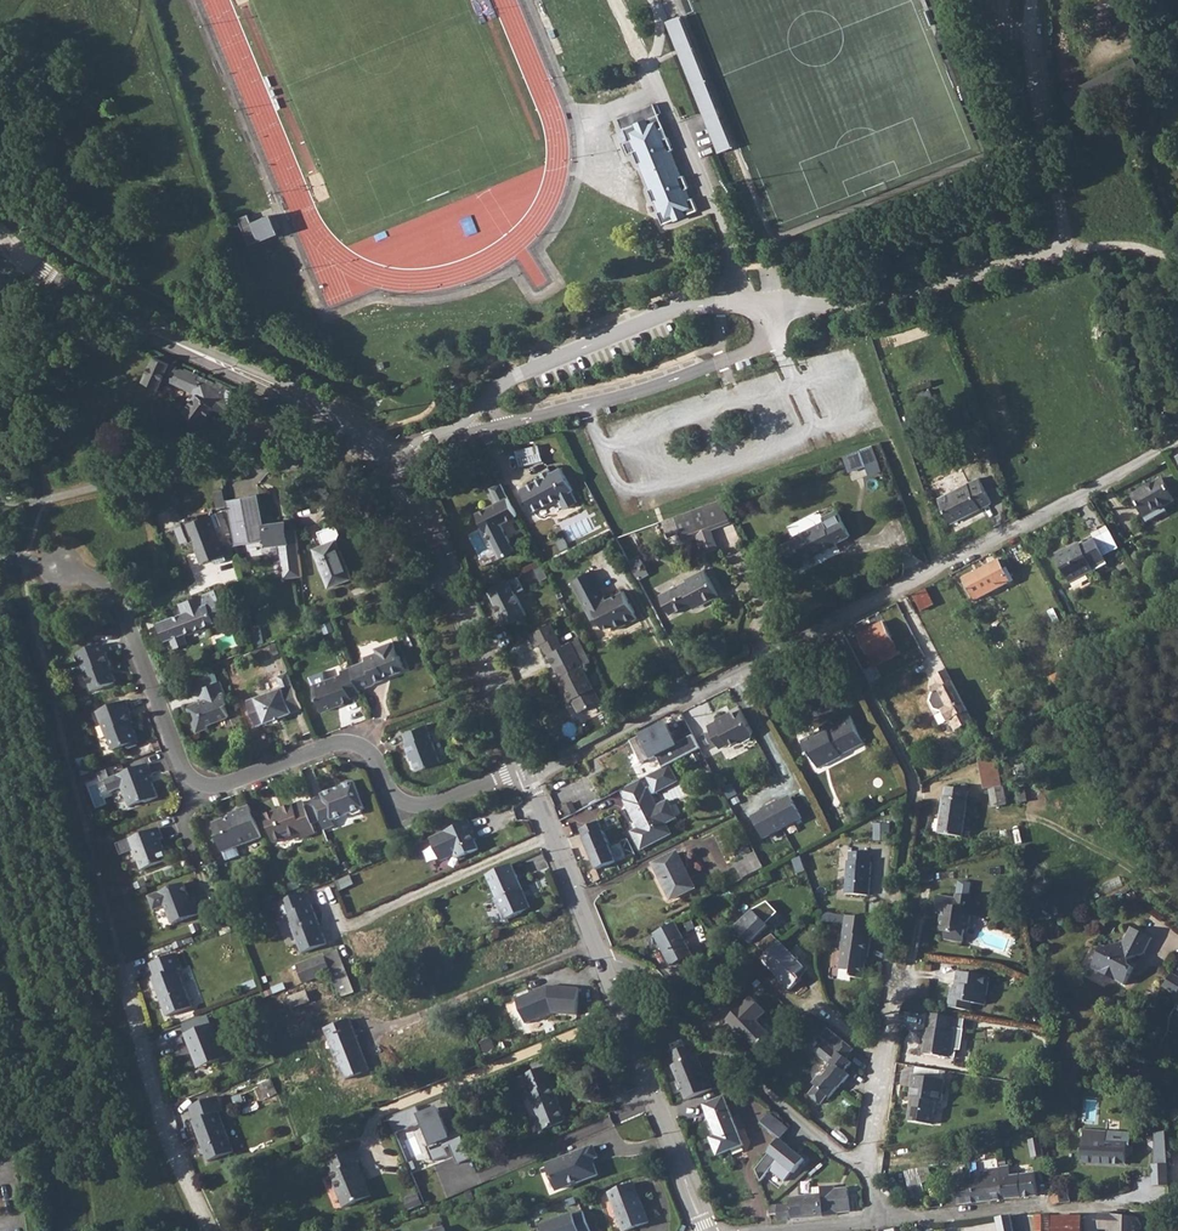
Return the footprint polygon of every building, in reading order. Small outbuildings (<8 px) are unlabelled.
[(682,15),(666,21),(718,153),(734,147),(682,15)] [(1172,89),(1157,94),(1163,112),(1177,108),(1172,89)] [(655,103),(618,118),(628,142),(624,144),(629,154),(633,153),(638,164),(640,164),(650,188),(648,189),(653,203),(655,202),(659,211),(657,212),(662,225),(697,210),(693,198),(691,199),(687,189),(689,188),(684,175),(682,176),(671,150),(674,149),(669,136),(667,137),(663,128),(665,127),(655,103)] [(269,212),(250,219),(258,238),(277,231),(269,212)] [(234,407),(238,392),(229,388),(230,386),(217,380),(217,381),(214,387),(196,379),(199,374),(185,369),(185,370),(155,357),(144,382),(159,388),(164,378),(186,389),(193,391),(195,396),(184,412),(200,425),(213,409),(221,412),(223,407),(228,409),(234,407)] [(918,394),(918,395),(922,406),(935,401),(931,389),(918,394)] [(288,440),(271,441),(271,450),(288,450),(288,440)] [(539,444),(516,450),(520,466),(543,460),(539,444)] [(847,460),(851,470),(867,465),(863,455),(847,460)] [(880,464),(867,469),(869,475),(882,471),(880,464)] [(544,477),(522,489),(534,512),(560,498),(566,509),(578,503),(572,491),(574,491),(562,468),(550,474),(544,477)] [(979,477),(961,486),(972,513),(992,503),(979,477)] [(1163,478),(1132,495),(1143,515),(1147,522),(1167,511),(1165,507),(1175,501),(1163,478)] [(518,516),(502,483),(491,489),(498,503),(476,513),(486,532),(487,531),(500,558),(515,551),(501,525),(518,516)] [(972,513),(961,486),(938,498),(951,523),(972,513)] [(259,493),(227,499),(235,544),(267,538),(279,542),(284,578),(302,575),(296,528),(287,529),(283,529),(281,521),(265,524),(259,493)] [(719,502),(703,507),(709,522),(726,515),(719,502)] [(837,545),(836,543),(851,535),(837,509),(822,517),(824,521),(791,538),(804,562),(837,545)] [(693,512),(675,518),(680,532),(698,525),(693,512)] [(978,519),(975,512),(953,523),(956,529),(978,519)] [(197,514),(180,520),(188,542),(196,539),(198,545),(197,546),(203,561),(214,557),(216,562),(226,559),(209,513),(198,517),(197,514)] [(1091,568),(1089,563),(1102,557),(1094,539),(1080,546),(1079,543),(1066,549),(1065,548),(1055,553),(1057,557),(1055,559),(1067,581),(1068,580),(1069,583),(1093,570),(1091,568)] [(337,552),(333,541),(314,548),(328,586),(352,577),(341,550),(337,552)] [(999,560),(987,566),(999,588),(1010,582),(1003,569),(999,560)] [(999,588),(987,566),(963,579),(975,601),(999,588)] [(591,571),(571,581),(592,620),(598,618),(604,630),(612,625),(615,631),(637,619),(634,613),(635,613),(624,591),(607,601),(591,571)] [(687,582),(681,585),(691,604),(700,599),(703,604),(718,597),(704,571),(685,580),(687,582)] [(489,588),(504,625),(528,615),(519,591),(525,589),(520,576),(489,588)] [(184,612),(162,621),(167,632),(163,634),(166,640),(172,638),(176,648),(189,643),(185,633),(216,621),(216,620),(228,616),(223,605),(230,602),(223,585),(193,597),(180,602),(184,612)] [(691,604),(681,585),(660,596),(670,615),(691,604)] [(926,588),(912,595),(920,611),(934,604),(926,588)] [(883,621),(858,634),(869,654),(877,651),(882,661),(900,652),(883,621)] [(553,625),(536,634),(542,646),(559,636),(553,625)] [(366,659),(351,665),(351,666),(360,688),(375,682),(375,680),(387,676),(386,674),(406,667),(401,653),(398,653),(393,640),(376,646),(377,650),(365,655),(366,659)] [(102,643),(76,652),(89,692),(113,683),(107,666),(108,665),(106,657),(106,655),(102,643)] [(565,647),(549,656),(572,700),(573,699),(580,711),(601,701),(572,644),(565,647)] [(360,688),(351,666),(341,670),(342,674),(305,687),(316,713),(329,709),(329,707),(352,699),(351,696),(361,693),(360,688)] [(873,666),(864,671),(871,684),(880,679),(873,666)] [(257,724),(275,717),(284,714),(302,707),(288,670),(279,673),(283,685),(247,698),(257,724)] [(946,670),(934,677),(938,684),(931,687),(934,693),(933,693),(930,702),(934,708),(940,704),(949,722),(950,721),(956,732),(974,723),(946,670)] [(1064,675),(1051,682),(1056,692),(1070,685),(1064,675)] [(203,699),(186,705),(196,731),(208,726),(207,723),(215,719),(228,715),(224,703),(228,702),(219,678),(199,686),(203,699)] [(127,700),(97,711),(106,735),(108,735),(114,749),(126,744),(130,747),(137,745),(139,739),(133,722),(135,721),(127,700)] [(940,704),(934,708),(935,710),(942,712),(943,712),(949,723),(949,722),(940,704)] [(741,709),(728,716),(741,740),(743,740),(752,736),(753,731),(741,709)] [(716,722),(714,722),(725,744),(729,743),(729,744),(739,739),(741,740),(728,716),(727,716),(726,715),(715,720),(716,722)] [(820,730),(812,735),(814,738),(851,718),(850,716),(834,724),(830,722),(819,728),(820,730)] [(851,718),(814,738),(826,760),(829,759),(831,762),(842,756),(842,755),(864,743),(851,718)] [(725,744),(714,722),(708,725),(720,747),(725,744)] [(666,723),(654,729),(659,738),(651,742),(657,753),(664,750),(671,763),(701,749),(694,736),(686,740),(679,728),(671,732),(666,723)] [(404,743),(409,754),(411,753),(414,760),(418,769),(440,761),(426,724),(403,732),(407,742),(404,743)] [(814,738),(812,735),(802,741),(808,753),(810,752),(817,765),(826,760),(814,738)] [(911,744),(904,748),(917,773),(925,769),(911,744)] [(1007,806),(1004,786),(1002,786),(995,751),(979,760),(984,790),(989,789),(992,809),(1007,806)] [(123,786),(131,805),(144,800),(145,802),(159,797),(150,773),(153,772),(150,763),(119,775),(107,780),(112,791),(123,786)] [(643,778),(624,788),(629,798),(627,799),(640,827),(633,831),(641,848),(669,833),(665,825),(672,822),(664,804),(659,807),(652,793),(679,779),(671,763),(649,775),(655,786),(649,790),(643,778)] [(324,796),(314,800),(325,830),(336,827),(333,820),(351,812),(355,814),(362,812),(364,808),(366,807),(356,782),(352,780),(344,783),(343,787),(323,794),(324,796)] [(944,797),(938,834),(963,838),(968,801),(967,801),(968,790),(946,788),(944,797)] [(792,796),(773,805),(784,829),(804,819),(792,796)] [(301,801),(265,815),(276,842),(299,833),(301,839),(315,834),(301,801)] [(263,838),(251,805),(240,809),(240,811),(231,814),(231,816),(214,823),(220,838),(218,842),(223,853),(263,838)] [(765,839),(784,829),(773,805),(753,815),(765,839)] [(844,811),(836,815),(839,820),(847,816),(844,811)] [(600,818),(581,827),(597,865),(617,858),(600,818)] [(468,821),(430,837),(441,860),(455,854),(457,858),(478,849),(474,840),(471,833),(474,832),(468,821)] [(159,828),(126,840),(134,862),(136,862),(141,871),(168,861),(160,840),(163,839),(159,828)] [(848,859),(845,892),(869,894),(872,862),(871,862),(871,852),(851,850),(850,859),(848,859)] [(755,852),(734,864),(742,879),(764,868),(755,852)] [(677,853),(653,865),(671,900),(694,889),(677,853)] [(512,864),(488,874),(494,889),(519,878),(512,864)] [(519,878),(494,889),(498,898),(497,899),(506,920),(528,910),(520,893),(525,891),(519,878)] [(183,884),(144,898),(149,912),(160,908),(167,926),(200,913),(195,900),(190,902),(183,884)] [(286,899),(276,903),(282,918),(289,915),(303,953),(330,943),(315,903),(312,904),(307,891),(286,899)] [(941,928),(948,930),(952,931),(951,938),(966,940),(968,928),(970,928),(973,913),(969,912),(972,895),(958,893),(958,897),(941,895),(938,910),(944,911),(941,928)] [(753,905),(735,924),(752,941),(770,922),(753,905)] [(871,918),(846,915),(841,948),(843,951),(840,969),(852,971),(852,976),(863,978),(866,962),(867,956),(868,956),(871,937),(869,936),(871,918)] [(675,925),(657,934),(661,942),(659,943),(670,964),(690,954),(675,925)] [(1096,959),(1092,970),(1125,987),(1134,969),(1132,968),(1129,961),(1145,955),(1153,939),(1131,928),(1123,944),(1106,949),(1103,947),(1093,950),(1096,959)] [(779,941),(763,957),(780,975),(778,977),(790,989),(800,978),(796,975),(804,966),(779,941)] [(338,950),(325,955),(331,972),(344,967),(338,950)] [(177,953),(149,963),(154,978),(151,980),(166,1018),(193,1007),(178,969),(182,967),(177,953)] [(325,955),(297,965),(303,983),(331,972),(325,955)] [(344,967),(331,972),(341,998),(354,993),(344,967)] [(959,988),(956,1000),(965,1001),(964,1007),(978,1009),(979,1002),(991,1004),(996,976),(965,971),(963,984),(968,985),(967,989),(959,988)] [(1177,994),(1177,992),(1177,975),(1175,972),(1165,985),(1177,994)] [(516,999),(526,1024),(553,1013),(577,1015),(579,988),(548,986),(516,999)] [(313,989),(289,998),(293,1007),(316,998),(313,989)] [(695,991),(687,999),(698,1010),(706,1002),(695,991)] [(752,993),(727,1017),(756,1046),(772,1032),(757,1018),(765,1009),(752,993)] [(959,1015),(932,1011),(927,1040),(929,1040),(927,1052),(959,1057),(961,1045),(965,1046),(968,1028),(957,1027),(959,1015)] [(325,1029),(339,1067),(364,1057),(350,1019),(325,1029)] [(212,1025),(185,1035),(195,1060),(203,1057),(207,1059),(210,1065),(225,1058),(212,1025)] [(828,1029),(821,1038),(827,1043),(846,1058),(854,1049),(828,1029)] [(846,1058),(827,1043),(816,1056),(828,1065),(824,1070),(827,1072),(822,1078),(818,1078),(812,1085),(814,1088),(807,1096),(819,1106),(827,1097),(829,1099),(837,1089),(838,1090),(850,1076),(845,1072),(853,1064),(846,1058)] [(672,1063),(687,1099),(713,1088),(707,1072),(705,1073),(697,1053),(694,1054),(690,1046),(685,1044),(675,1048),(673,1052),(677,1061),(672,1063)] [(364,1057),(339,1067),(344,1081),(369,1071),(364,1057)] [(526,1087),(529,1095),(543,1130),(566,1121),(552,1085),(554,1084),(551,1075),(536,1081),(532,1072),(514,1079),(518,1090),(526,1087)] [(915,1086),(913,1096),(916,1097),(916,1100),(914,1107),(913,1108),(911,1119),(931,1122),(932,1114),(936,1112),(939,1100),(944,1101),(946,1090),(942,1089),(944,1079),(915,1074),(913,1085),(915,1086)] [(243,1087),(249,1103),(257,1101),(251,1084),(243,1087)] [(724,1097),(704,1106),(716,1136),(710,1138),(718,1156),(743,1146),(724,1097)] [(192,1124),(193,1126),(217,1115),(221,1114),(215,1099),(189,1109),(194,1123),(192,1124)] [(257,1101),(249,1103),(253,1114),(260,1111),(257,1101)] [(772,1111),(762,1121),(782,1138),(784,1137),(791,1128),(772,1111)] [(217,1115),(193,1126),(198,1140),(223,1130),(217,1115)] [(223,1130),(198,1140),(202,1152),(227,1142),(223,1130)] [(1083,1130),(1081,1162),(1125,1166),(1127,1143),(1106,1141),(1106,1132),(1083,1130)] [(807,1156),(784,1137),(771,1152),(793,1172),(807,1156)] [(227,1142),(202,1152),(206,1163),(231,1153),(227,1142)] [(572,1154),(548,1163),(555,1178),(556,1178),(560,1187),(579,1179),(579,1181),(585,1178),(581,1166),(595,1160),(594,1157),(599,1155),(595,1144),(571,1153),(572,1154)] [(328,1161),(333,1172),(340,1191),(337,1192),(343,1207),(371,1196),(358,1163),(359,1162),(355,1150),(328,1161)] [(595,1160),(581,1166),(585,1178),(600,1173),(595,1160)] [(1169,1163),(1153,1163),(1153,1184),(1168,1185),(1169,1163)] [(1010,1165),(999,1166),(1003,1200),(1020,1197),(1038,1195),(1035,1172),(1011,1175),(1010,1165)] [(999,1166),(972,1170),(972,1173),(976,1203),(988,1201),(1003,1200),(999,1166)] [(929,1167),(918,1169),(918,1170),(922,1184),(931,1178),(929,1167)] [(922,1184),(918,1170),(905,1173),(912,1200),(925,1196),(922,1184)] [(972,1173),(955,1175),(959,1205),(967,1204),(976,1203),(972,1173)] [(636,1185),(623,1190),(641,1229),(652,1225),(636,1185)] [(790,1205),(769,1208),(770,1215),(777,1215),(778,1222),(812,1218),(837,1215),(836,1213),(847,1211),(845,1188),(833,1189),(833,1186),(812,1188),(812,1195),(789,1198),(790,1205)] [(623,1190),(611,1195),(624,1230),(636,1230),(641,1229),(623,1190)] [(1069,1190),(1058,1193),(1061,1204),(1072,1201),(1069,1190)] [(1055,1194),(1053,1194),(1052,1196),(1051,1198),(1052,1202),(1055,1205),(1061,1204),(1058,1193),(1055,1194)] [(545,1230),(592,1230),(584,1209),(542,1225),(545,1230)] [(1115,1213),(1099,1212),(1099,1214),(1099,1227),(1099,1228),(1109,1229),(1118,1229),(1118,1223),(1127,1223),(1127,1214),(1115,1213)] [(1035,1213),(1035,1230),(1048,1230),(1048,1213),(1035,1213)] [(1011,1214),(997,1216),(997,1218),(999,1230),(1014,1230),(1011,1214)] [(1137,1227),(1141,1227),(1141,1221),(1135,1215),(1127,1214),(1127,1223),(1118,1223),(1118,1229),(1109,1229),(1109,1230),(1137,1230),(1137,1227)]
